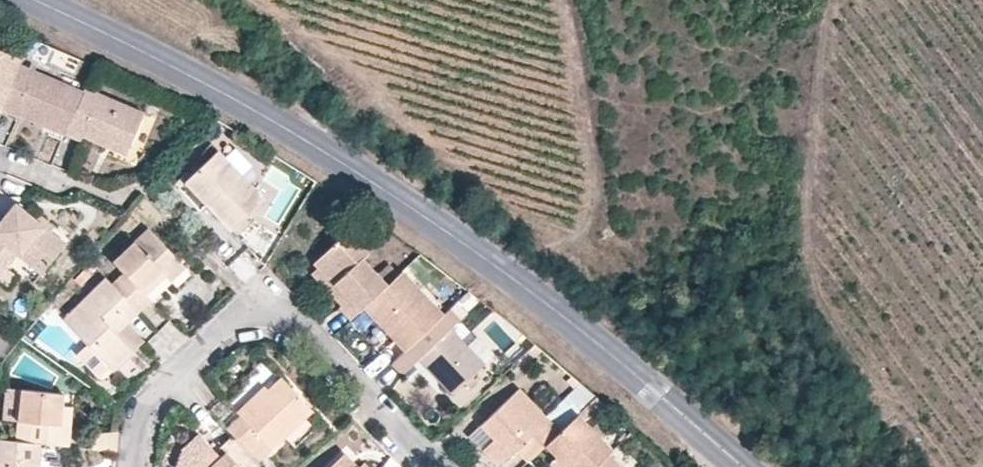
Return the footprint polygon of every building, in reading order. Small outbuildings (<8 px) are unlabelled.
[(0,54),(0,115),(2,109),(20,68),(22,63),(0,54)] [(82,94),(20,68),(2,109),(45,127),(48,118),(68,127),(82,94)] [(84,90),(82,94),(68,127),(65,135),(79,141),(80,137),(104,147),(107,140),(128,149),(143,114),(84,90)] [(262,198),(215,151),(182,183),(229,230),(262,198)] [(0,225),(0,268),(14,251),(43,275),(67,246),(17,205),(0,225)] [(122,273),(110,284),(132,307),(138,314),(150,301),(140,290),(165,266),(169,271),(178,262),(146,229),(111,262),(122,273)] [(346,232),(312,265),(345,299),(336,308),(349,321),(362,308),(388,284),(362,257),(366,253),(346,232)] [(443,314),(401,271),(388,284),(362,308),(404,351),(443,314)] [(110,284),(103,278),(61,319),(111,372),(133,351),(111,327),(132,307),(110,284)] [(459,319),(449,308),(443,314),(404,351),(389,365),(400,377),(416,361),(449,395),(463,383),(468,388),(476,381),(470,376),(483,363),(449,328),(459,319)] [(238,416),(224,428),(235,440),(255,462),(310,412),(278,377),(265,390),(262,386),(234,411),(238,416)] [(2,418),(15,418),(16,388),(3,388),(2,418)] [(559,432),(518,389),(475,430),(486,442),(490,438),(492,440),(482,451),(496,466),(514,451),(526,464),(544,446),(559,432)] [(62,394),(20,390),(17,421),(59,425),(62,394)] [(576,415),(559,432),(544,446),(555,457),(564,466),(594,466),(607,454),(611,450),(576,415)] [(235,440),(218,457),(197,434),(182,447),(191,457),(180,466),(257,466),(258,466),(255,462),(235,440)] [(42,445),(0,440),(0,466),(40,466),(42,445)] [(343,453),(327,466),(357,466),(343,453)] [(607,454),(594,466),(619,466),(607,454)] [(548,464),(551,466),(564,466),(555,457),(548,464)]
